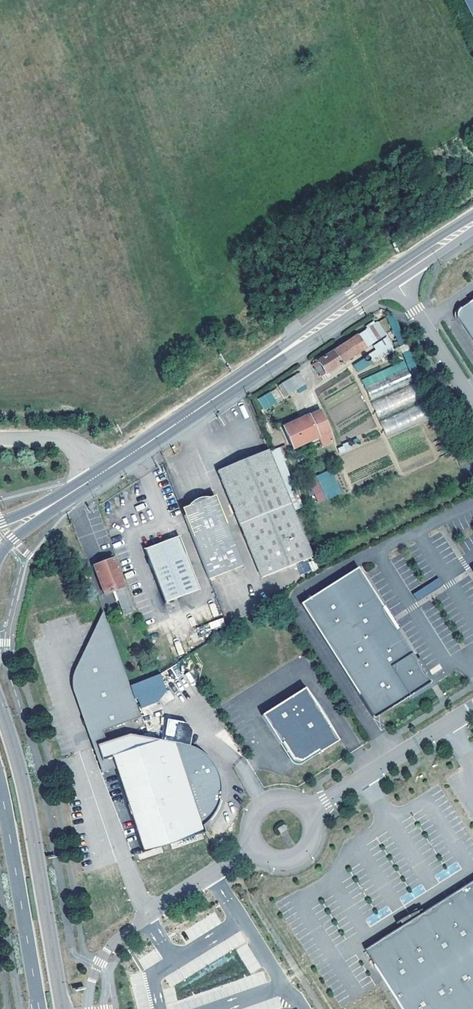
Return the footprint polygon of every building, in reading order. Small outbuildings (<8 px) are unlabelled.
[(472,18),(472,0),(464,0),(472,18)] [(457,322),(472,347),(472,301),(462,308),(461,306),(457,309),(455,313),(455,318),(457,322)] [(395,314),(389,316),(395,343),(402,341),(395,314)] [(325,371),(354,353),(357,351),(374,340),(367,328),(311,363),(319,375),(325,371)] [(406,361),(362,379),(377,416),(420,398),(414,384),(413,385),(408,372),(417,369),(409,350),(402,353),(406,361)] [(364,363),(361,358),(354,363),(356,367),(364,363)] [(304,384),(297,372),(280,383),(287,394),(304,384)] [(272,391),(258,397),(263,410),(277,404),(272,391)] [(386,433),(427,415),(422,405),(382,423),(386,433)] [(318,412),(308,416),(317,437),(327,433),(318,412)] [(317,437),(308,416),(281,428),(290,449),(317,437)] [(337,446),(339,454),(351,450),(349,443),(337,446)] [(291,503),(266,449),(215,470),(239,525),(291,503)] [(330,469),(307,479),(313,492),(325,487),(329,497),(339,492),(330,469)] [(187,505),(181,508),(209,577),(243,563),(214,494),(208,497),(187,505)] [(187,505),(208,497),(206,496),(204,496),(201,497),(199,497),(196,498),(193,500),(191,501),(189,503),(187,505)] [(291,503),(239,525),(261,578),(314,555),(291,503)] [(143,548),(164,601),(199,587),(185,552),(178,535),(143,548)] [(100,558),(101,560),(93,563),(104,591),(114,587),(117,592),(118,597),(124,612),(132,609),(112,556),(111,553),(100,558)] [(87,567),(82,569),(85,578),(90,576),(87,567)] [(360,567),(301,605),(374,718),(432,680),(428,675),(360,567)] [(438,576),(412,594),(417,601),(444,584),(438,576)] [(131,686),(105,615),(81,662),(79,667),(78,675),(78,682),(80,690),(94,733),(142,717),(131,686)] [(301,682),(257,709),(276,738),(278,737),(288,753),(297,756),(313,745),(315,747),(334,735),(301,682)] [(128,734),(97,745),(102,759),(112,756),(143,848),(204,829),(202,822),(175,742),(128,734)] [(181,743),(175,742),(202,822),(206,819),(211,815),(214,811),(218,806),(220,800),(222,795),(223,789),(223,783),(222,777),(219,770),(213,762),(206,756),(199,751),(190,746),(181,743)] [(283,824),(277,827),(280,832),(286,828),(283,824)] [(368,948),(406,1008),(472,1008),(472,882),(420,915),(408,922),(380,940),(368,948)]
